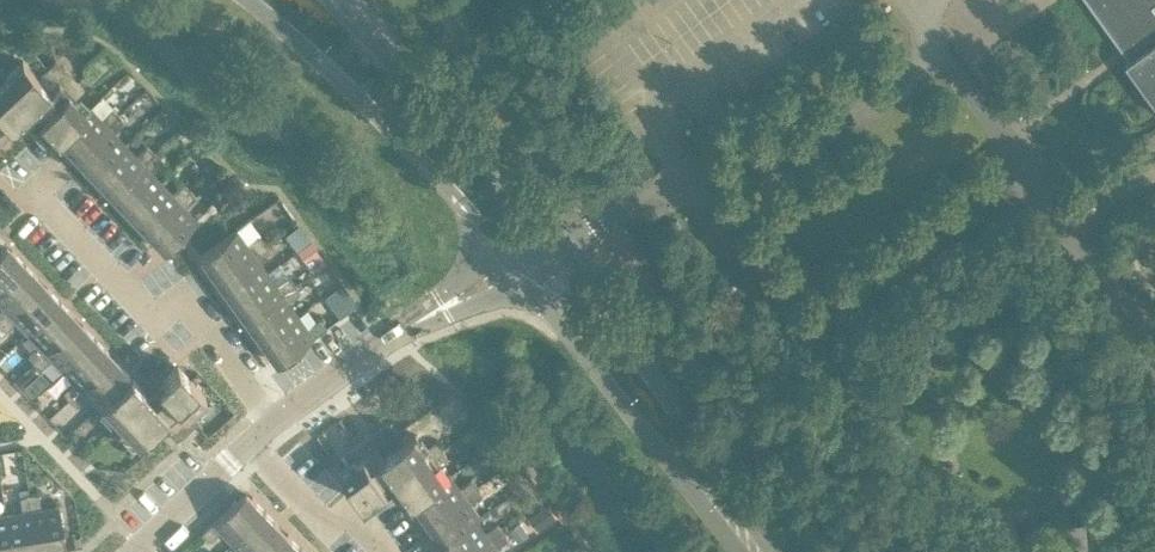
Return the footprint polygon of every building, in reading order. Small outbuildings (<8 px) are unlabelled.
[(1122,38),(1124,42),(1121,44),(1122,45),(1125,43),(1134,55),(1130,57),(1131,59),(1137,54),(1154,86),(1154,0),(1106,0),(1126,34),(1118,40),(1118,41),(1122,38)] [(11,125),(29,108),(56,137),(85,109),(84,108),(74,97),(83,88),(78,80),(63,64),(54,58),(53,59),(54,60),(46,68),(57,80),(49,87),(22,59),(9,71),(0,62),(0,113),(11,125)] [(88,104),(84,108),(85,109),(56,137),(74,155),(118,113),(110,107),(100,117),(88,104)] [(11,125),(0,113),(0,136),(11,125)] [(74,155),(91,174),(124,143),(113,131),(124,121),(118,113),(74,155)] [(91,174),(109,193),(154,150),(146,144),(136,154),(124,143),(91,174)] [(159,158),(154,150),(109,193),(127,211),(160,180),(149,168),(159,158)] [(171,192),(160,180),(127,211),(144,230),(189,187),(181,182),(171,192)] [(195,196),(189,187),(144,230),(163,250),(196,218),(184,206),(195,196)] [(677,219),(664,226),(669,235),(682,228),(677,219)] [(199,255),(215,277),(265,241),(258,234),(246,242),(236,228),(199,255)] [(269,250),(265,241),(215,277),(230,298),(267,271),(257,258),(269,250)] [(24,262),(6,243),(0,248),(0,286),(24,262)] [(0,286),(0,304),(2,306),(0,308),(0,322),(42,281),(24,262),(0,286)] [(276,284),(267,271),(230,298),(245,319),(295,283),(288,276),(276,284)] [(0,322),(0,326),(5,330),(16,320),(27,332),(60,300),(42,281),(0,322)] [(299,292),(295,283),(245,319),(260,340),(297,313),(288,300),(299,292)] [(60,300),(27,332),(38,343),(27,353),(33,361),(77,319),(60,300)] [(306,326),(297,313),(260,340),(276,362),(310,337),(311,338),(327,326),(318,318),(306,326)] [(51,357),(62,369),(95,337),(77,319),(33,361),(41,367),(51,357)] [(95,337),(62,369),(73,381),(63,390),(68,399),(113,356),(95,337)] [(113,356),(68,399),(76,404),(86,395),(98,407),(102,404),(101,403),(131,375),(113,356)] [(101,403),(102,404),(112,414),(103,423),(109,431),(117,437),(126,428),(138,441),(166,414),(174,423),(167,430),(175,439),(183,434),(195,423),(200,415),(192,406),(205,394),(177,365),(147,393),(131,375),(101,403)] [(400,480),(414,500),(447,476),(446,475),(437,462),(447,455),(444,447),(437,440),(427,448),(416,433),(384,456),(378,447),(399,431),(391,421),(382,425),(357,443),(351,450),(358,460),(343,470),(367,503),(400,480)] [(504,437),(491,445),(496,453),(504,453),(511,448),(504,437)] [(414,500),(429,521),(479,485),(472,478),(461,487),(450,472),(446,475),(447,476),(414,500)] [(429,521),(443,541),(444,542),(477,518),(478,519),(482,516),(471,502),(483,493),(479,485),(429,521)] [(222,529),(233,541),(266,510),(248,490),(217,519),(216,519),(202,532),(211,539),(222,529)] [(5,513),(12,551),(38,551),(28,492),(19,496),(21,510),(5,513)] [(28,492),(38,551),(46,551),(65,549),(58,504),(40,507),(38,493),(28,492)] [(548,502),(530,516),(539,529),(558,515),(548,502)] [(266,510),(233,541),(244,551),(259,551),(284,528),(266,510)] [(5,513),(0,513),(0,551),(12,551),(5,513)] [(445,551),(474,551),(505,530),(498,523),(487,532),(478,519),(477,518),(444,542),(443,541),(439,544),(445,551)] [(302,547),(284,528),(259,551),(297,551),(302,547)] [(497,547),(509,538),(505,530),(474,551),(501,551),(497,547)]
